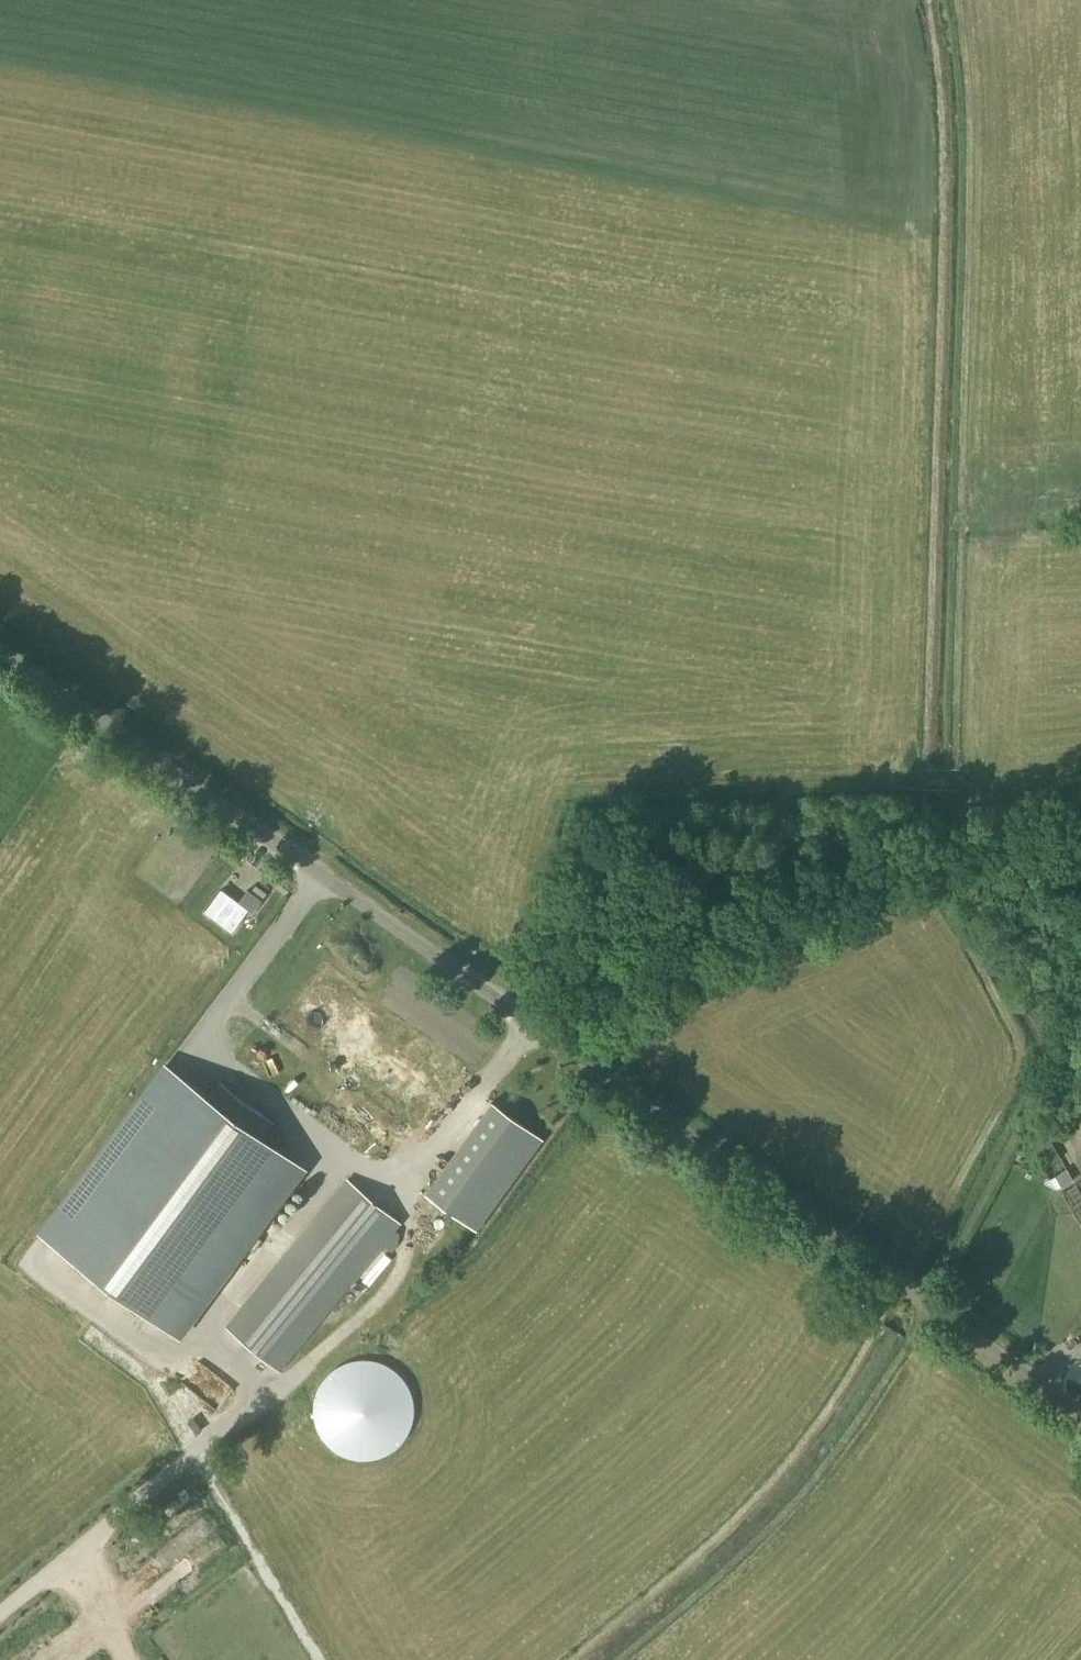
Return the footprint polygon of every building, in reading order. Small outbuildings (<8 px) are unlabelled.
[(249,891),(260,899),(265,893),(254,885),(249,891)] [(246,908),(220,888),(204,909),(230,929),(246,908)] [(453,1077),(376,1021),(377,1019),(350,999),(312,1050),(340,1070),(416,1127),(453,1077)] [(218,1083),(207,1098),(165,1067),(39,1238),(177,1340),(303,1168),(261,1138),(272,1123),(218,1083)] [(497,1219),(552,1143),(502,1107),(447,1183),(497,1219)] [(1048,1166),(1061,1158),(1042,1125),(1029,1133),(1048,1166)] [(279,1373),(401,1223),(346,1178),(225,1326),(279,1373)] [(367,1460),(379,1457),(390,1452),(400,1444),(407,1434),(411,1423),(414,1410),(411,1396),(407,1385),(401,1376),(389,1367),(379,1362),(364,1359),(352,1361),(341,1364),(332,1370),(325,1377),(318,1387),(315,1396),(313,1408),(314,1420),(318,1432),(331,1448),(342,1455),(354,1459),(367,1460)]
